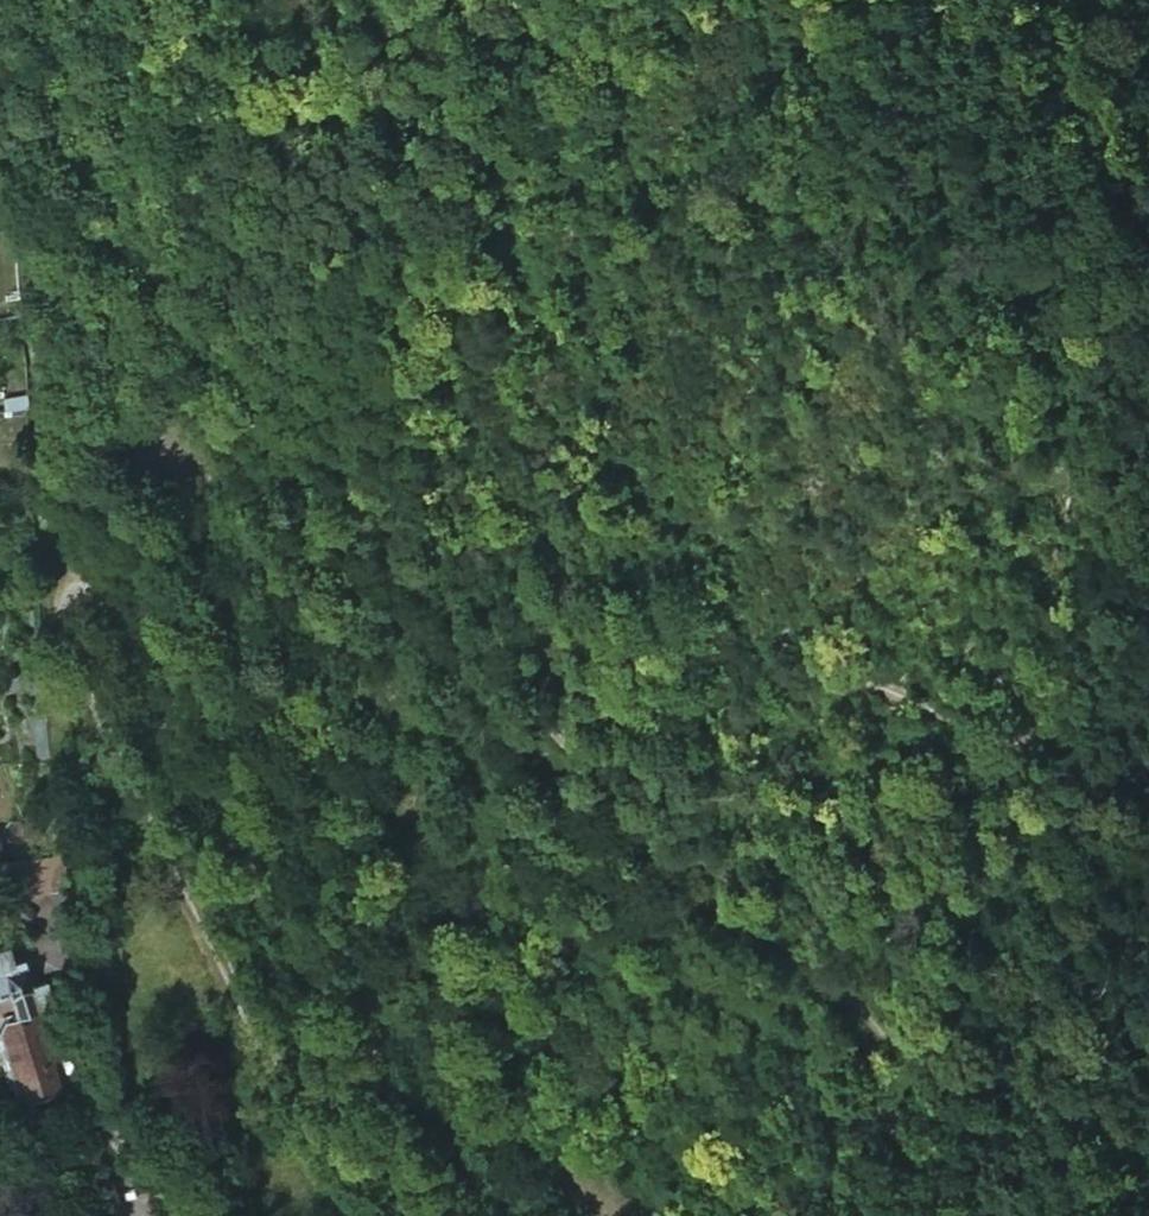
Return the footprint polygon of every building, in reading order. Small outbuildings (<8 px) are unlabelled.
[(65,893),(60,853),(6,860),(11,903),(34,900),(34,897),(65,893)] [(38,992),(32,967),(24,970),(15,946),(0,951),(0,964),(1,966),(0,966),(0,1025),(21,1096),(30,1102),(52,1095),(56,1087),(52,1074),(56,1072),(37,1011),(32,993),(38,992)] [(32,993),(37,1011),(60,1004),(54,986),(38,992),(32,993)]
